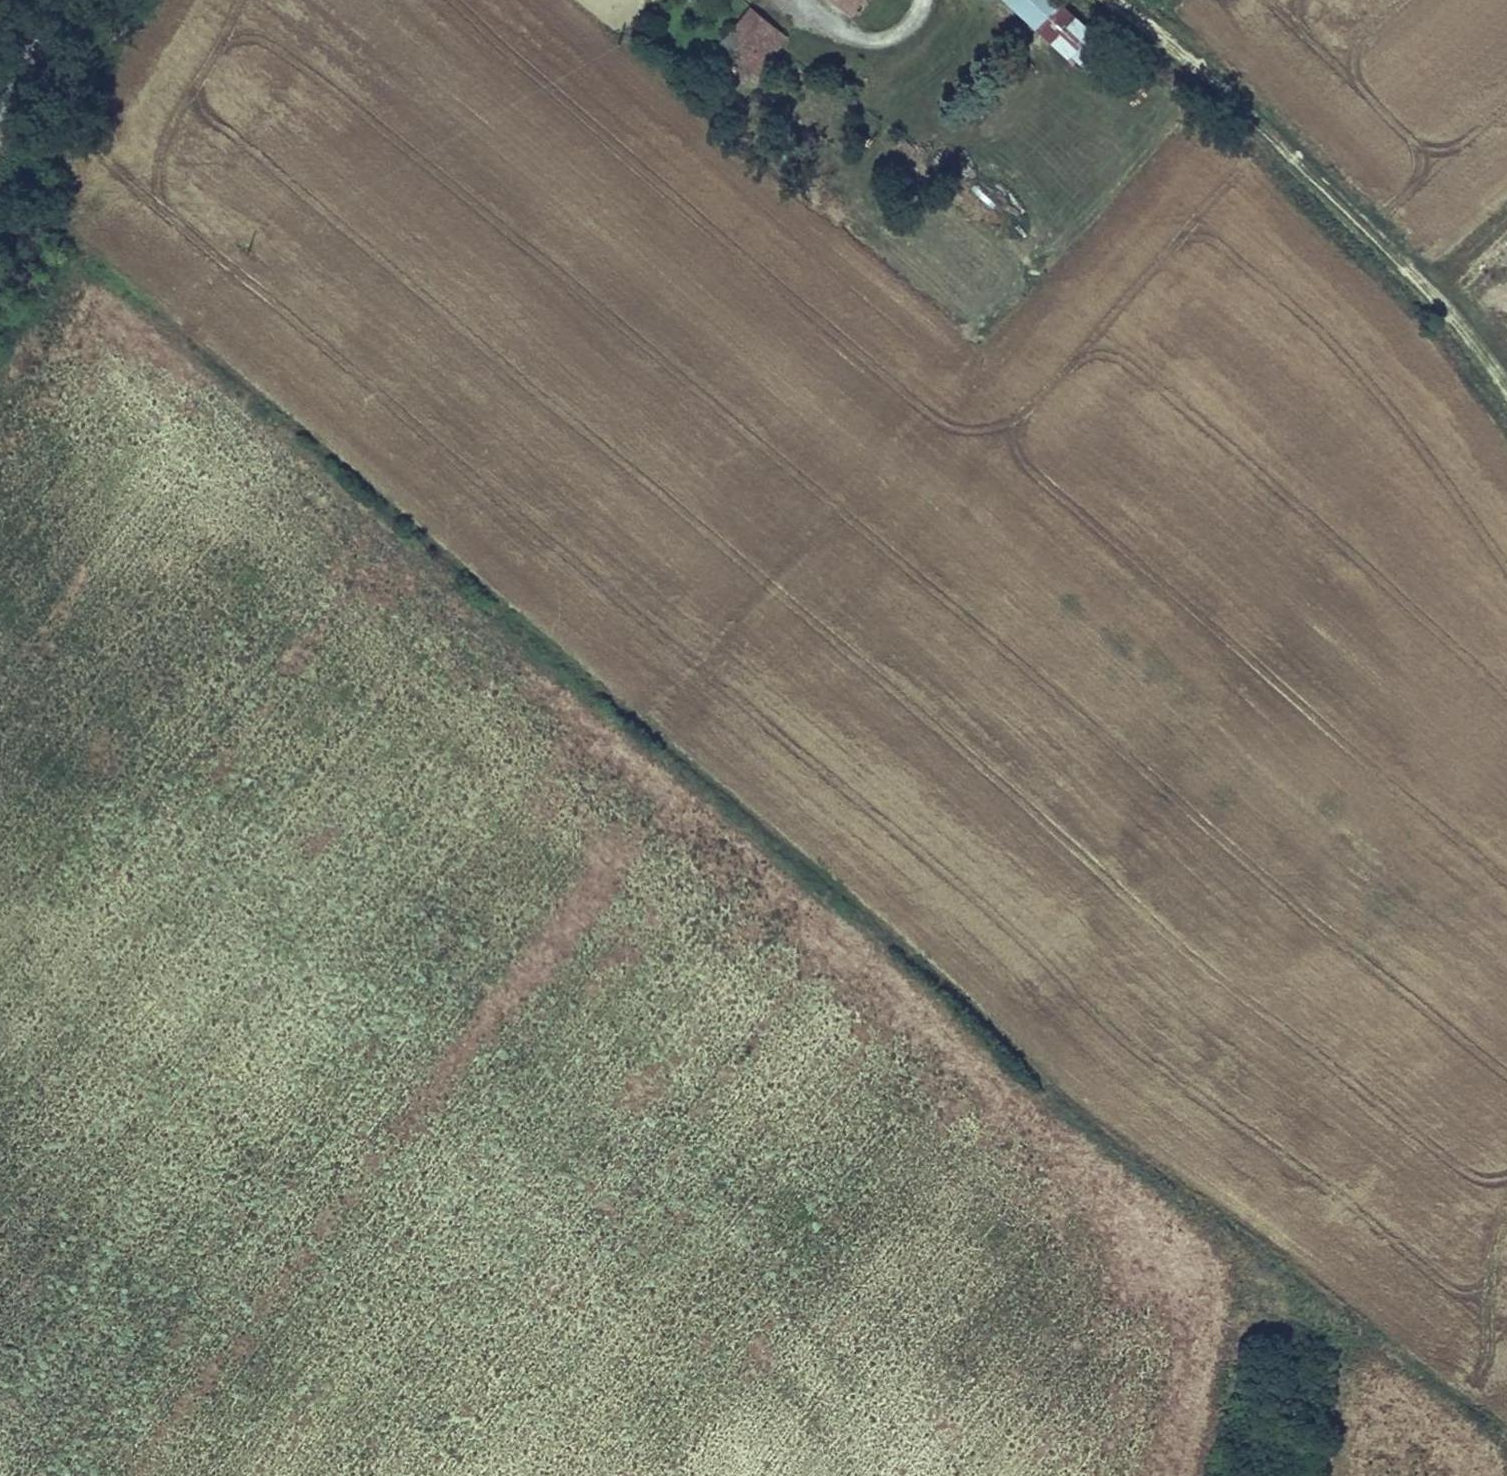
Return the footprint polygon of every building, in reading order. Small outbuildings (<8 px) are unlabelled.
[(1093,0),(1045,0),(1095,47),(1117,21),(1093,0)] [(816,31),(792,12),(773,37),(797,56),(816,31)]
